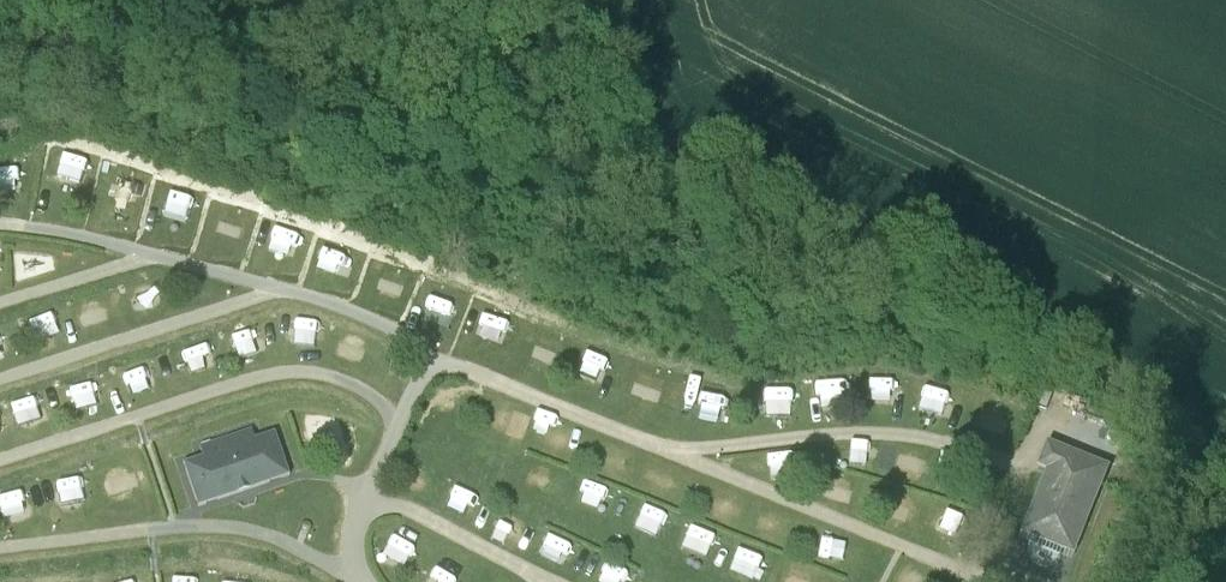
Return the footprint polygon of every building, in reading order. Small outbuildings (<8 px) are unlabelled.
[(3,186),(23,189),(27,168),(7,164),(3,186)] [(132,200),(155,205),(161,182),(138,177),(132,200)] [(178,189),(173,209),(197,215),(203,195),(178,189)] [(221,199),(214,225),(238,232),(245,206),(221,199)] [(279,248),(283,224),(261,219),(256,243),(279,248)] [(294,253),(322,259),(327,236),(299,230),(294,253)] [(344,243),(336,268),(357,274),(365,250),(344,243)] [(137,308),(165,297),(156,274),(128,285),(137,308)] [(433,288),(423,307),(438,314),(448,295),(433,288)] [(76,303),(86,325),(111,313),(101,292),(76,303)] [(488,329),(494,307),(473,301),(467,323),(488,329)] [(37,337),(64,331),(59,307),(32,313),(37,337)] [(299,317),(297,337),(320,339),(322,319),(299,317)] [(238,356),(264,349),(257,326),(231,333),(238,356)] [(0,327),(0,362),(13,356),(0,327)] [(131,367),(134,391),(157,389),(155,364),(131,367)] [(664,399),(687,407),(695,384),(672,376),(664,399)] [(839,383),(819,384),(820,406),(841,405),(839,383)] [(68,393),(76,413),(96,405),(88,385),(68,393)] [(765,389),(766,411),(786,410),(784,388),(765,389)] [(928,411),(946,415),(952,392),(933,388),(928,411)] [(545,438),(564,447),(574,424),(555,416),(545,438)] [(255,438),(252,429),(201,446),(204,456),(183,463),(198,506),(290,475),(276,432),(255,438)] [(1112,466),(1062,445),(1049,440),(1039,466),(1056,472),(1032,536),(1077,553),(1112,466)] [(873,472),(881,454),(869,448),(860,466),(873,472)] [(109,488),(133,483),(129,459),(105,463),(109,488)] [(820,492),(851,501),(857,481),(826,472),(820,492)] [(66,503),(86,498),(80,474),(61,479),(66,503)] [(590,502),(605,509),(614,492),(598,484),(590,502)] [(9,519),(33,517),(30,491),(6,494),(9,519)] [(648,504),(636,528),(658,539),(670,515),(648,504)] [(771,538),(776,523),(759,517),(754,532),(771,538)] [(695,526),(685,547),(710,558),(719,536),(695,526)] [(397,527),(388,557),(403,562),(412,531),(397,527)] [(827,548),(844,556),(852,537),(835,530),(827,548)] [(761,581),(767,556),(739,550),(733,575),(761,581)] [(461,574),(439,562),(428,581),(457,581),(461,574)] [(924,579),(905,570),(900,581),(923,581),(924,579)]
